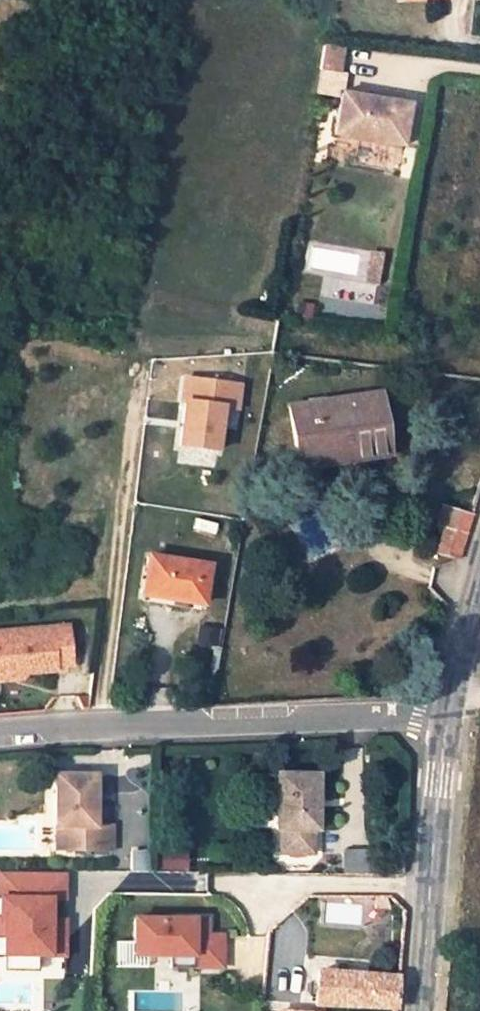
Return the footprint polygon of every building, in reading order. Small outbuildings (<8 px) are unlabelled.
[(348,93),(341,134),(406,146),(411,104),(348,93)] [(182,402),(185,403),(178,446),(215,451),(222,408),(236,411),(240,387),(186,379),(182,402)] [(351,448),(353,461),(388,456),(380,393),(288,406),(296,456),(351,448)] [(296,456),(298,469),(353,461),(351,448),(296,456)] [(438,554),(459,558),(472,513),(441,504),(436,525),(444,527),(438,554)] [(171,600),(202,604),(208,566),(149,557),(143,595),(171,600)] [(143,595),(142,601),(170,605),(171,600),(143,595)] [(220,629),(200,627),(198,642),(218,644),(220,629)] [(57,670),(74,668),(71,629),(0,634),(0,683),(5,677),(29,675),(57,673),(57,670)] [(0,683),(0,684),(24,683),(29,675),(5,677),(0,683)] [(59,806),(98,806),(98,776),(59,776),(59,806)] [(274,806),(315,806),(315,779),(274,778),(274,806)] [(98,825),(98,806),(59,806),(59,827),(69,828),(69,851),(79,851),(103,851),(115,851),(115,825),(98,825)] [(315,806),(274,806),(274,832),(277,832),(278,854),(310,854),(310,831),(315,831),(315,806)] [(59,827),(59,851),(69,851),(69,828),(59,827)] [(193,847),(159,848),(160,867),(194,866),(193,847)] [(377,849),(343,850),(343,875),(378,874),(377,849)] [(103,851),(79,851),(79,871),(103,871),(103,851)] [(0,872),(0,938),(5,938),(5,956),(5,971),(30,971),(30,957),(64,957),(64,931),(52,931),(52,919),(53,900),(65,900),(65,872),(0,872)] [(387,897),(376,897),(375,908),(390,908),(387,897)] [(64,919),(52,919),(52,931),(64,931),(64,919)] [(211,920),(136,919),(136,955),(195,954),(195,965),(223,965),(224,934),(211,934),(211,920)] [(316,1004),(397,1008),(399,977),(320,971),(316,1004)]
